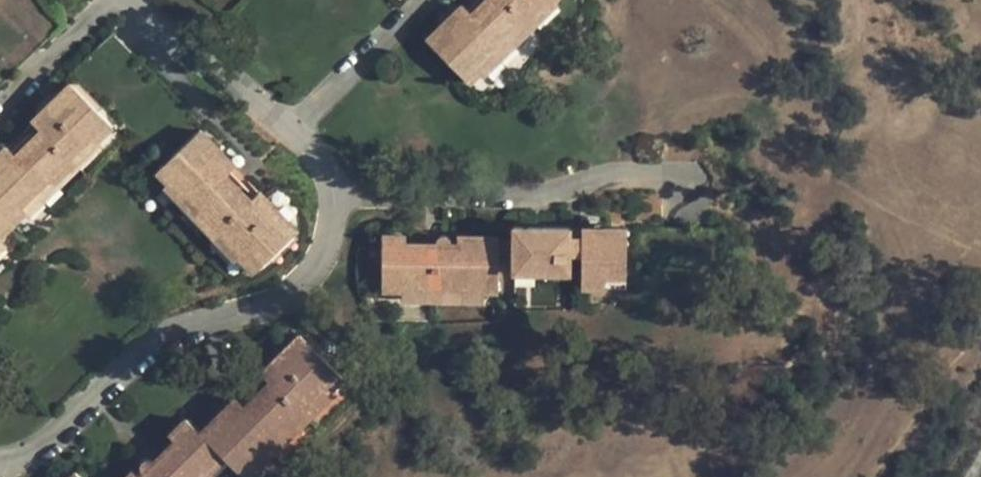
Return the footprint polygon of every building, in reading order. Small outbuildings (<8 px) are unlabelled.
[(62,24),(38,0),(0,0),(0,86),(62,24)] [(490,6),(477,19),(466,8),(462,3),(427,39),(457,70),(469,82),(481,70),(478,67),(506,41),(510,46),(531,28),(524,21),(546,0),(485,0),(490,6)] [(466,8),(477,19),(490,6),(485,0),(475,0),(466,8)] [(524,21),(531,28),(532,29),(557,2),(555,0),(546,0),(524,21)] [(114,33),(67,79),(71,83),(32,121),(37,126),(25,138),(35,149),(22,161),(12,149),(7,146),(0,153),(0,238),(25,213),(22,211),(48,185),(53,189),(74,170),(68,164),(97,137),(100,140),(114,126),(169,182),(171,180),(199,208),(192,213),(211,233),(218,227),(244,254),(240,257),(256,273),(298,231),(261,192),(257,196),(244,183),(233,194),(221,181),(232,171),(236,166),(201,129),(205,125),(114,33)] [(506,41),(478,67),(485,74),(512,48),(510,46),(506,41)] [(97,137),(68,164),(74,170),(76,172),(104,145),(100,140),(97,137)] [(25,138),(12,149),(22,161),(35,149),(25,138)] [(244,183),(232,171),(221,181),(233,194),(244,183)] [(199,208),(171,180),(169,182),(163,188),(191,215),(192,213),(199,208)] [(48,185),(22,211),(25,213),(30,218),(56,192),(53,189),(48,185)] [(244,254),(218,227),(211,233),(210,235),(235,261),(240,257),(244,254)] [(513,227),(513,241),(513,254),(513,272),(568,272),(568,254),(581,254),(580,286),(606,286),(606,279),(626,279),(625,309),(723,310),(725,230),(581,227),(581,229),(581,238),(568,238),(568,229),(568,227),(513,227)] [(581,229),(568,229),(568,238),(581,238),(581,229)] [(406,236),(382,236),(381,290),(498,290),(498,254),(498,241),(498,236),(457,236),(457,245),(451,244),(451,243),(450,241),(449,238),(447,237),(443,236),(441,236),(438,237),(436,239),(435,243),(435,245),(406,244),(406,236)] [(513,241),(498,241),(498,254),(513,254),(513,241)] [(226,457),(244,475),(255,464),(252,460),(279,435),(284,440),(304,421),(298,415),(323,389),(328,393),(343,378),(299,334),(261,372),(266,377),(253,389),(264,400),(251,413),(240,402),(236,396),(201,432),(187,419),(171,436),(175,441),(153,461),(150,459),(146,459),(143,460),(141,462),(139,464),(140,467),(140,469),(142,470),(137,475),(132,470),(126,476),(206,476),(226,457)] [(253,389),(240,402),(251,413),(264,400),(253,389)] [(323,389),(298,415),(304,421),(306,422),(331,396),(328,393),(323,389)] [(279,435),(252,460),(255,464),(259,468),(286,442),(284,440),(279,435)]
